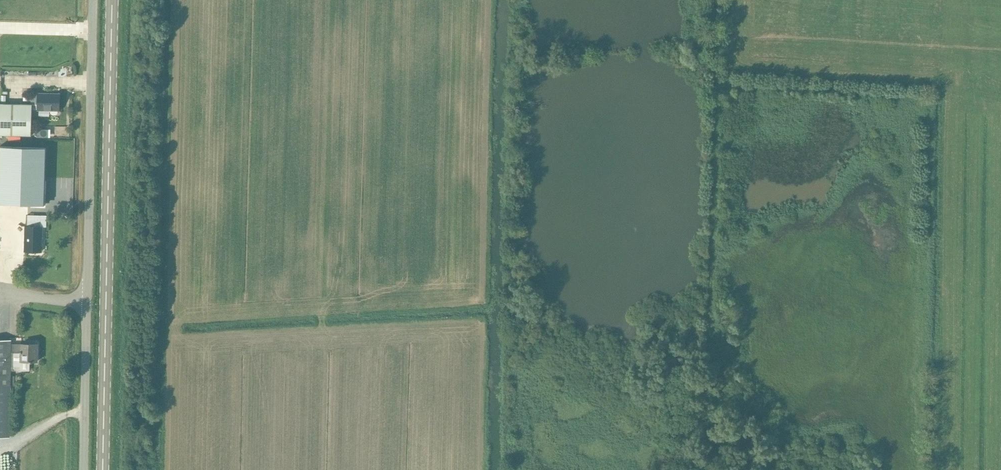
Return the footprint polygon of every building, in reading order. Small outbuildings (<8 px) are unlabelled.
[(1,104),(1,135),(31,135),(32,109),(38,109),(38,110),(51,110),(51,112),(52,114),(56,114),(58,112),(58,110),(59,110),(59,94),(38,93),(38,94),(32,94),(32,104),(30,104),(1,104)] [(46,148),(0,146),(0,204),(44,205),(46,148)] [(26,226),(25,251),(35,252),(35,253),(36,253),(36,252),(41,252),(42,227),(40,227),(41,215),(27,215),(27,226),(26,226)] [(10,437),(11,370),(12,344),(12,340),(0,340),(0,437),(10,437)] [(38,344),(12,344),(11,370),(21,370),(22,361),(38,362),(38,344)]
